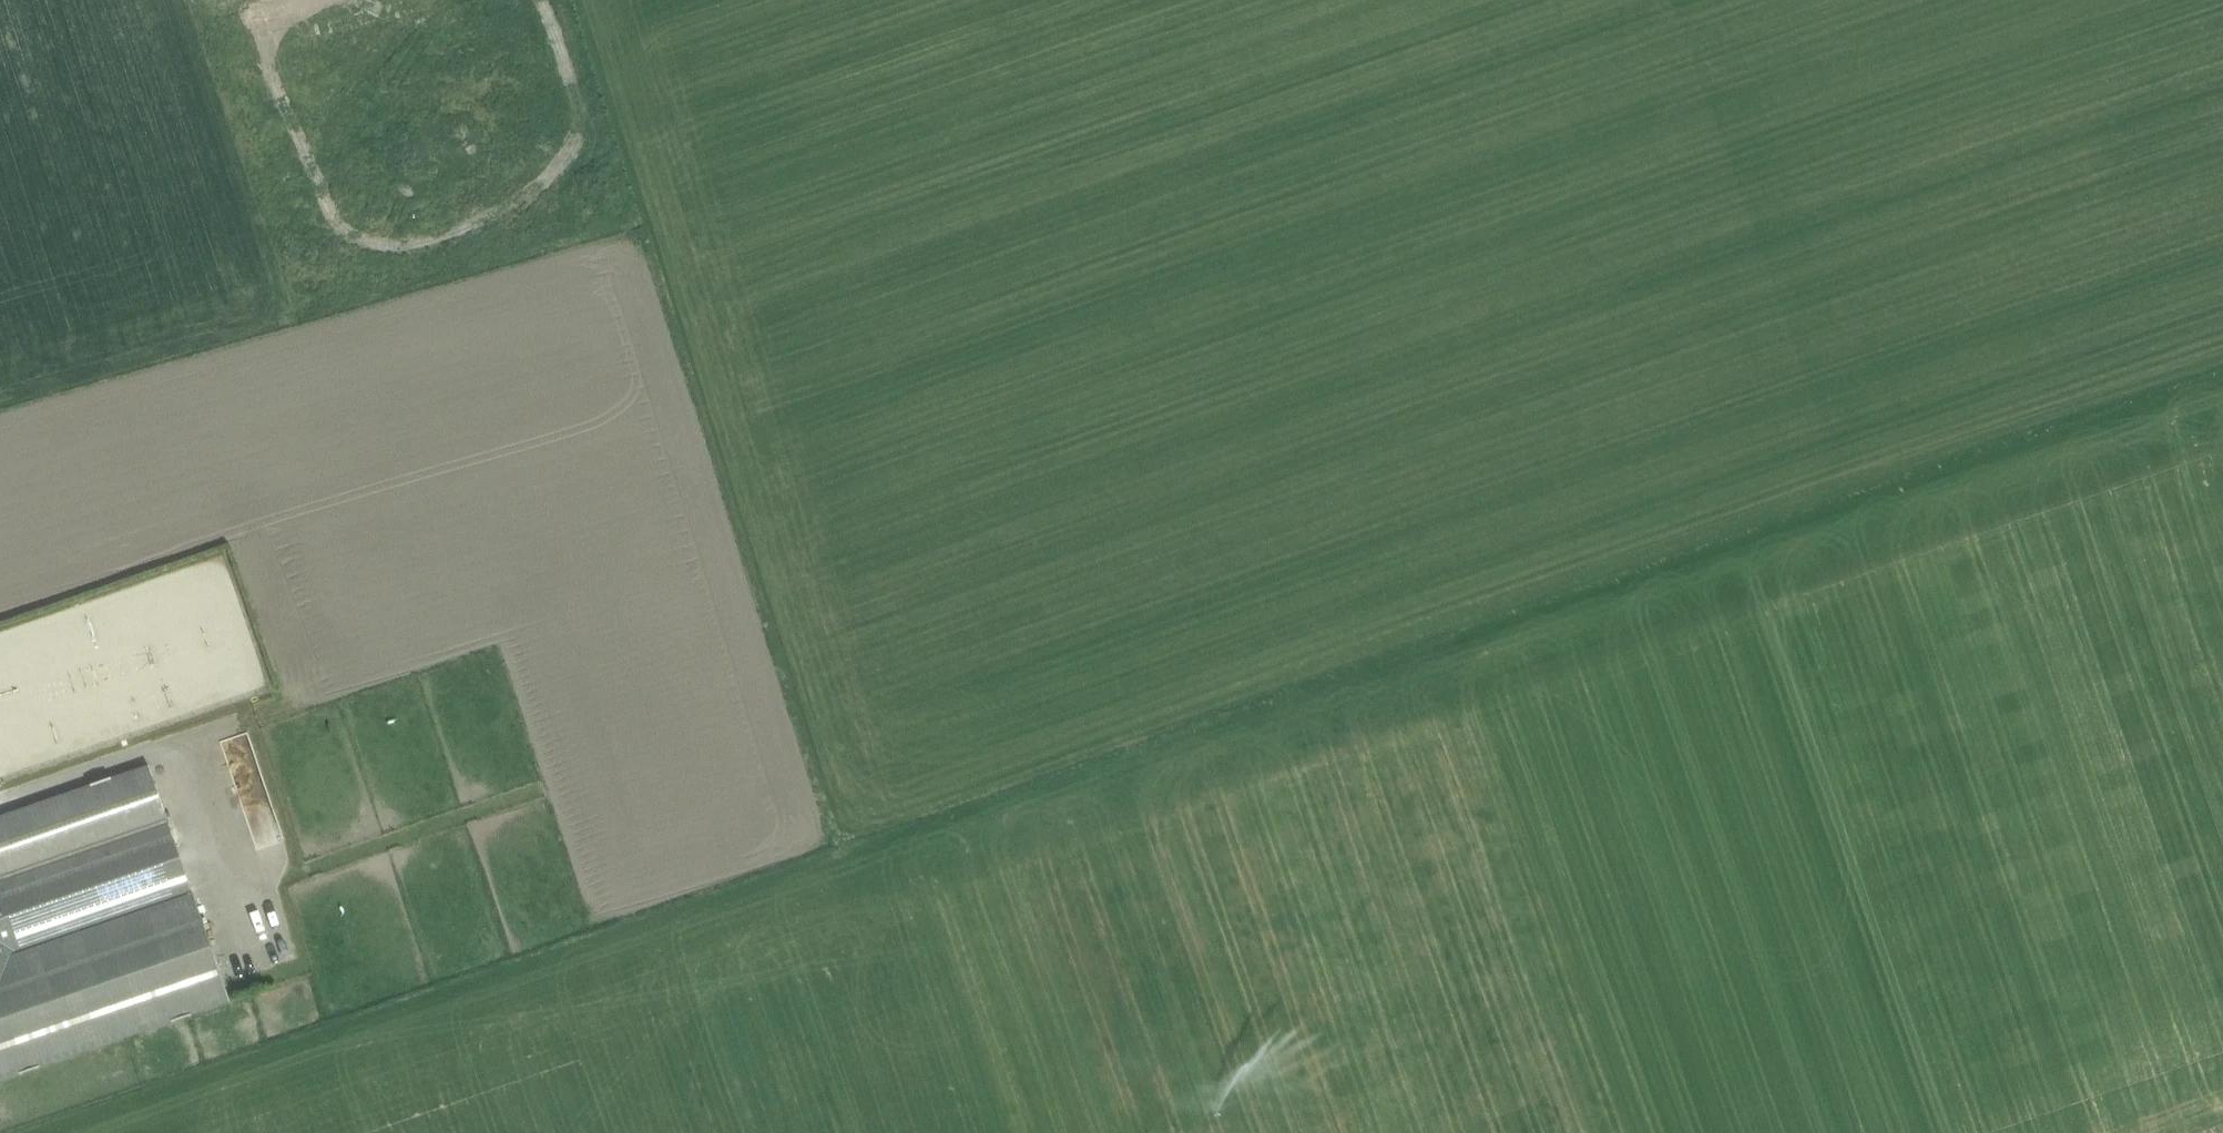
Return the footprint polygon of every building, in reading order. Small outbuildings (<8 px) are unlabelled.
[(21,1073),(22,1074),(40,1068),(40,1067),(173,1021),(173,1022),(192,1016),(192,1015),(231,1001),(150,766),(111,779),(111,778),(92,785),(92,786),(0,817),(0,1080),(21,1073)]
